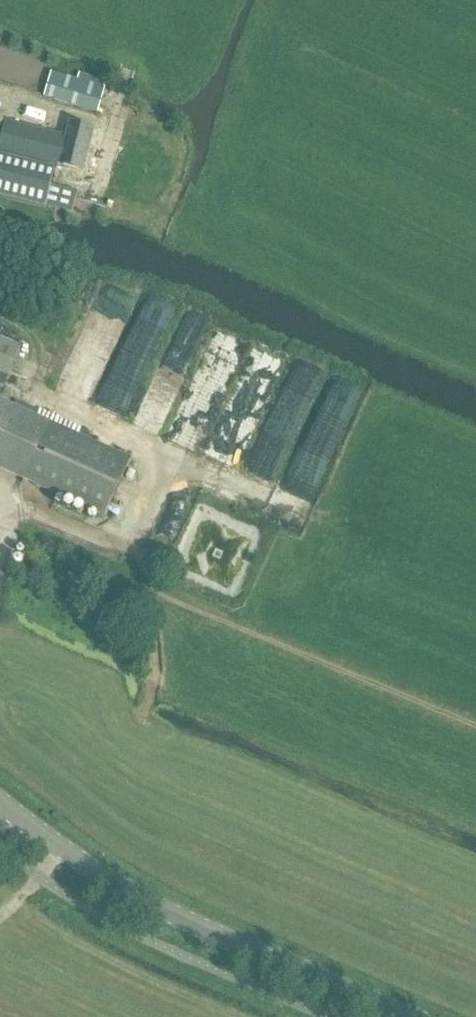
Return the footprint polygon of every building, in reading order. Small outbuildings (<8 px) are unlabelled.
[(52,74),(44,99),(97,115),(107,84),(78,75),(76,81),(52,74)] [(57,171),(59,165),(83,171),(94,130),(70,124),(66,137),(5,121),(0,140),(0,157),(57,171)] [(44,210),(45,207),(71,214),(78,193),(51,185),(55,171),(0,157),(0,198),(44,210)] [(8,381),(21,348),(0,339),(0,399),(8,381)] [(130,458),(0,400),(0,469),(25,480),(104,516),(130,458)]
